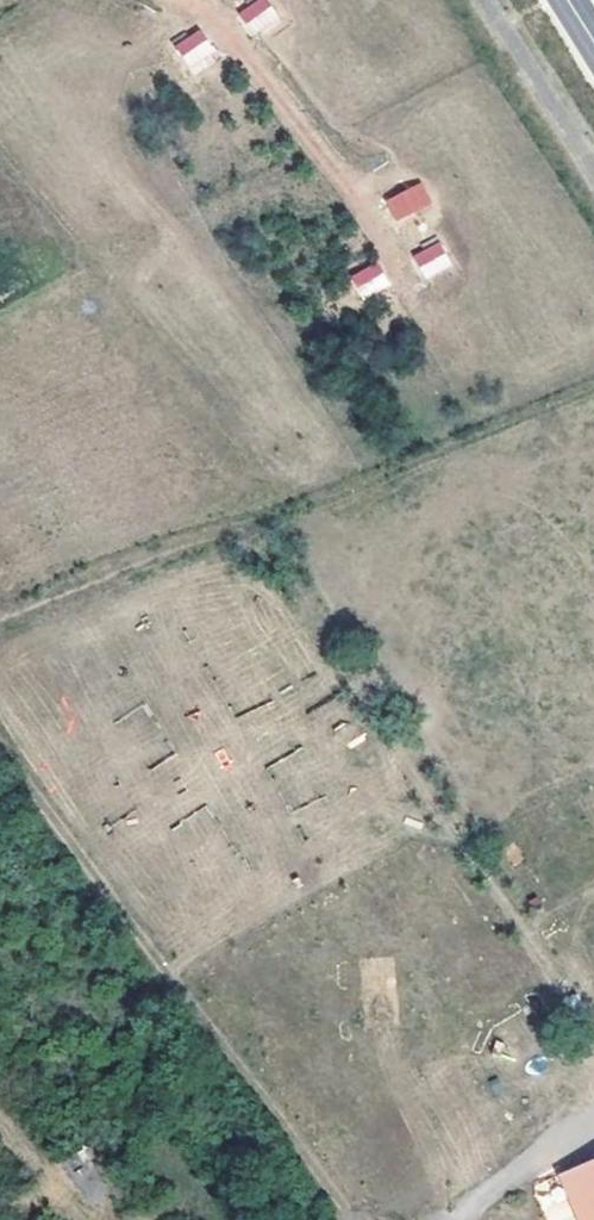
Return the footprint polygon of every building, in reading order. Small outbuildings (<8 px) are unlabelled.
[(236,9),(252,36),(279,20),(268,0),(252,0),(236,9)] [(173,44),(190,69),(215,51),(199,27),(173,44)] [(396,222),(432,202),(420,180),(384,200),(396,222)] [(412,253),(425,278),(453,264),(440,239),(412,253)] [(378,260),(349,274),(361,299),(390,285),(378,260)] [(558,1174),(578,1219),(593,1219),(593,1159),(558,1174)]
